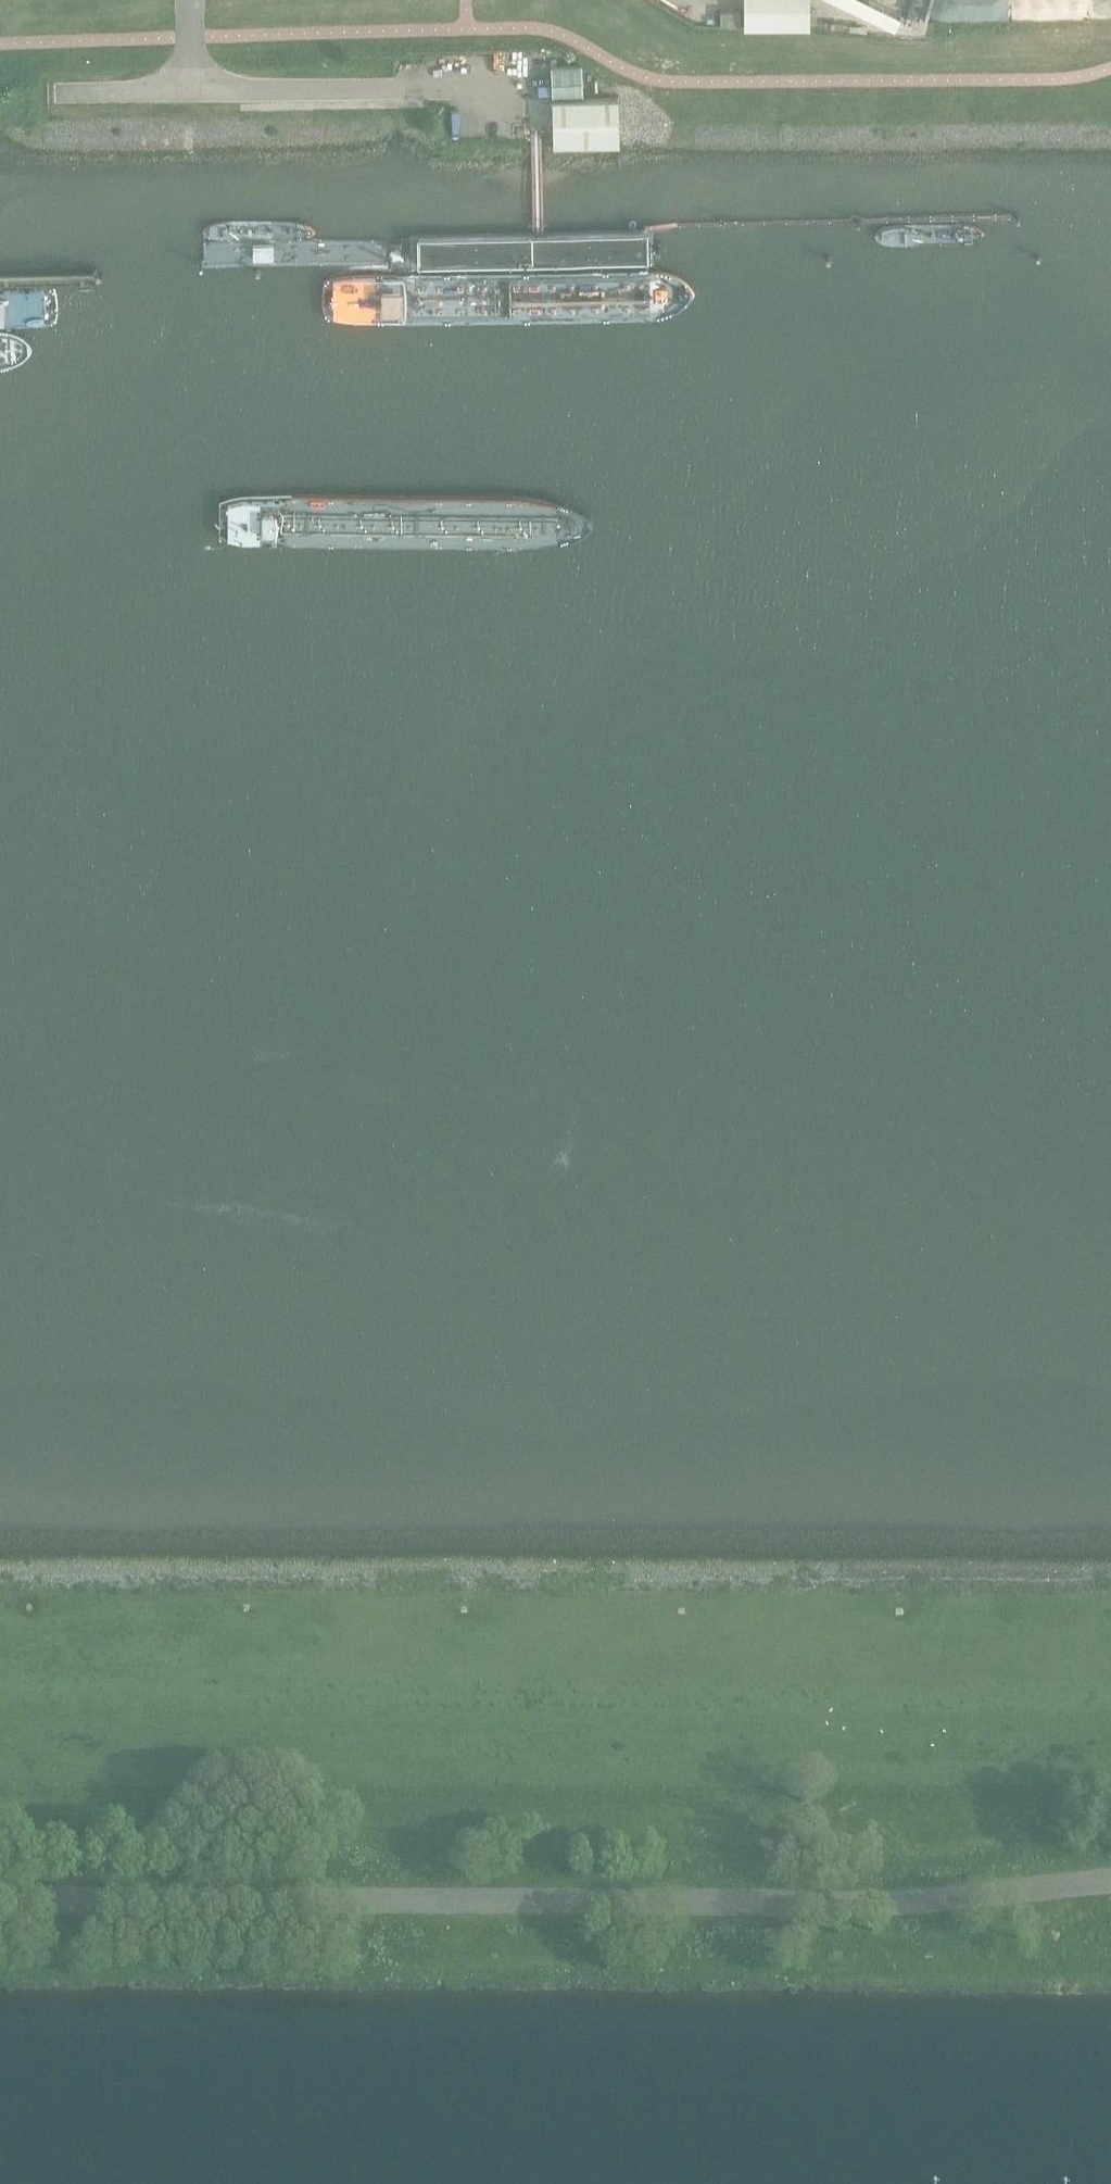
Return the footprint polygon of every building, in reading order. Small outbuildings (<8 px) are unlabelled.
[(745,23),(809,23),(809,0),(745,0),(745,23)] [(742,6),(722,6),(722,21),(742,20),(742,6)] [(619,143),(618,104),(618,99),(552,100),(553,145),(619,143)] [(534,233),(419,235),(420,266),(650,262),(650,231),(544,233),(534,233)]
